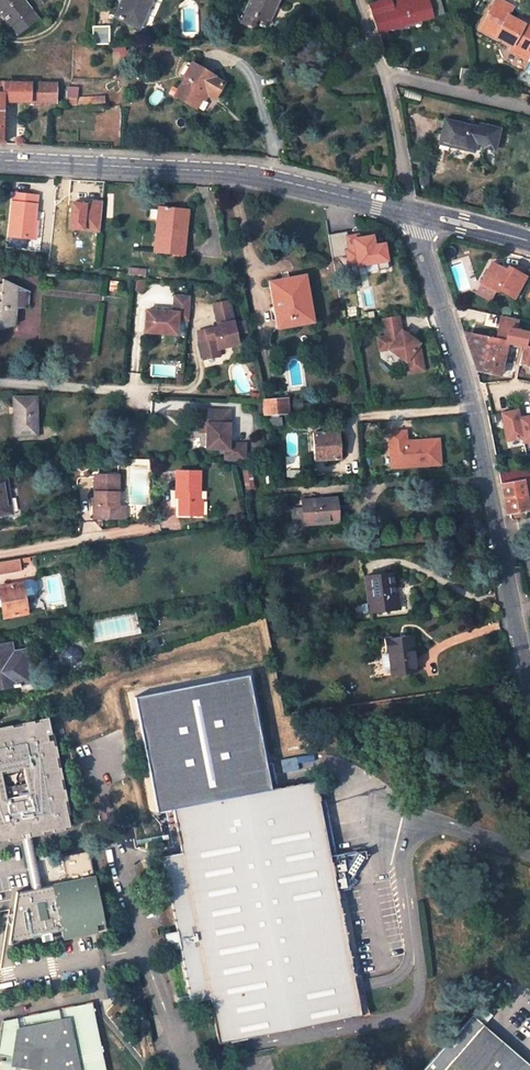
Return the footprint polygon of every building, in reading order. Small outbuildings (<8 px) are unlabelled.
[(9,25),(30,8),(23,0),(0,0),(0,13),(9,25)] [(151,0),(121,0),(114,17),(138,28),(151,0)] [(244,12),(267,23),(277,0),(249,0),(244,12)] [(432,17),(427,0),(382,0),(368,4),(377,33),(432,17)] [(432,17),(443,14),(439,0),(427,0),(432,17)] [(511,45),(514,40),(527,47),(529,40),(529,24),(524,21),(523,24),(516,20),(507,16),(512,7),(499,0),(495,0),(479,29),(511,45)] [(30,8),(9,25),(16,34),(37,18),(30,8)] [(109,26),(92,26),(92,45),(109,44),(109,26)] [(511,45),(524,52),(527,47),(514,40),(511,45)] [(193,63),(189,70),(193,73),(197,66),(193,63)] [(215,77),(197,66),(193,73),(189,70),(174,96),(195,108),(200,99),(204,92),(214,98),(223,83),(214,78),(215,77)] [(461,68),(459,79),(468,81),(470,69),(461,68)] [(2,143),(3,103),(55,104),(55,82),(0,81),(0,143),(2,143)] [(204,92),(200,99),(204,101),(207,96),(213,100),(214,98),(204,92)] [(76,104),(104,103),(104,95),(76,97),(76,98),(76,104)] [(479,128),(444,120),(439,143),(473,151),(475,142),(482,144),(481,148),(494,151),(499,129),(480,125),(479,128)] [(13,192),(8,236),(34,239),(38,195),(13,192)] [(181,209),(160,207),(155,251),(184,254),(186,236),(178,235),(181,209)] [(178,235),(186,236),(189,210),(181,209),(178,235)] [(389,262),(387,240),(375,241),(375,232),(346,234),(348,265),(389,262)] [(507,270),(492,262),(481,282),(497,291),(498,289),(514,297),(526,276),(509,266),(507,270)] [(299,275),(306,317),(308,324),(315,323),(306,274),(299,275)] [(269,280),(276,323),(306,317),(299,275),(269,280)] [(31,291),(3,278),(2,283),(0,284),(0,329),(16,324),(17,309),(29,306),(31,291)] [(190,297),(175,295),(173,312),(147,310),(145,332),(177,334),(178,319),(188,320),(190,297)] [(229,301),(214,304),(219,327),(205,330),(207,339),(200,341),(204,359),(220,356),(219,349),(226,347),(225,346),(232,345),(232,346),(238,344),(236,334),(247,331),(245,322),(234,324),(229,301)] [(405,362),(407,373),(423,370),(418,343),(414,340),(409,336),(401,331),(398,315),(382,318),(386,336),(378,338),(380,351),(388,349),(405,362)] [(476,369),(501,375),(507,343),(523,347),(524,345),(525,345),(528,331),(517,329),(518,319),(510,317),(501,315),(496,339),(464,332),(476,369)] [(205,330),(198,332),(200,341),(207,339),(205,330)] [(529,365),(529,346),(525,345),(524,345),(523,347),(520,363),(529,365)] [(520,363),(517,379),(529,381),(529,365),(520,363)] [(37,396),(14,396),(15,436),(38,435),(37,396)] [(289,414),(288,399),(265,400),(266,416),(289,414)] [(501,411),(507,441),(522,438),(524,443),(529,442),(529,414),(521,415),(519,408),(501,411)] [(235,460),(245,461),(246,444),(229,443),(230,424),(226,424),(227,411),(200,410),(200,424),(207,424),(207,432),(207,449),(225,449),(225,460),(235,460)] [(282,425),(281,417),(266,419),(268,428),(282,425)] [(338,430),(313,432),(315,461),(340,459),(338,430)] [(388,432),(391,467),(440,464),(439,443),(418,445),(412,440),(406,441),(405,430),(388,432)] [(255,488),(251,468),(243,469),(247,489),(255,488)] [(200,471),(177,470),(177,490),(180,490),(180,497),(180,514),(196,514),(196,499),(203,499),(204,491),(199,491),(200,471)] [(529,499),(529,470),(499,472),(508,514),(529,509),(527,499),(529,499)] [(119,474),(94,473),(94,500),(96,500),(96,505),(94,505),(93,518),(118,519),(119,505),(119,474)] [(0,476),(0,513),(10,511),(4,476),(0,476)] [(337,496),(301,499),(302,508),(303,523),(304,525),(339,523),(337,496)] [(295,523),(303,523),(302,508),(293,509),(295,523)] [(21,570),(20,564),(19,559),(0,562),(0,574),(21,570)] [(392,572),(366,576),(370,612),(399,608),(398,594),(395,595),(392,572)] [(0,586),(0,593),(4,618),(28,614),(24,592),(29,591),(30,590),(29,583),(28,581),(22,582),(0,586)] [(234,612),(223,607),(220,614),(232,619),(234,612)] [(137,611),(91,621),(95,642),(141,632),(137,611)] [(384,638),(386,652),(383,656),(385,671),(387,673),(392,673),(393,675),(416,672),(412,635),(384,638)] [(149,641),(153,653),(161,650),(157,639),(149,641)] [(26,651),(13,653),(11,641),(0,643),(0,687),(31,682),(26,651)] [(158,812),(174,809),(271,790),(249,675),(136,697),(158,812)] [(63,801),(65,800),(63,789),(61,789),(59,779),(61,779),(59,767),(56,767),(54,758),(57,757),(54,745),(52,746),(51,740),(47,741),(46,734),(50,734),(47,718),(38,720),(38,722),(33,723),(33,721),(21,723),(22,725),(12,727),(11,725),(0,727),(0,839),(7,838),(8,840),(22,837),(21,833),(27,832),(28,836),(42,833),(41,831),(51,829),(51,831),(63,829),(62,827),(68,826),(63,801)] [(271,790),(174,809),(182,852),(163,856),(178,933),(180,945),(191,1002),(210,998),(220,1043),(362,1016),(355,982),(343,922),(338,894),(347,892),(367,862),(365,855),(332,861),(316,781),(271,790)] [(22,837),(32,889),(38,887),(28,836),(27,832),(21,833),(22,837)] [(32,889),(15,892),(6,943),(9,943),(10,939),(59,929),(60,937),(103,929),(93,877),(38,887),(32,889)] [(343,922),(355,982),(373,978),(362,919),(343,922)] [(180,945),(178,933),(165,936),(168,948),(180,945)] [(89,1003),(60,1008),(60,1011),(55,1012),(55,1009),(19,1016),(19,1019),(14,1020),(13,1018),(0,1021),(0,1056),(12,1057),(11,1062),(0,1061),(0,1069),(102,1069),(89,1003)] [(425,1069),(529,1069),(529,1065),(472,1015),(425,1069)]
